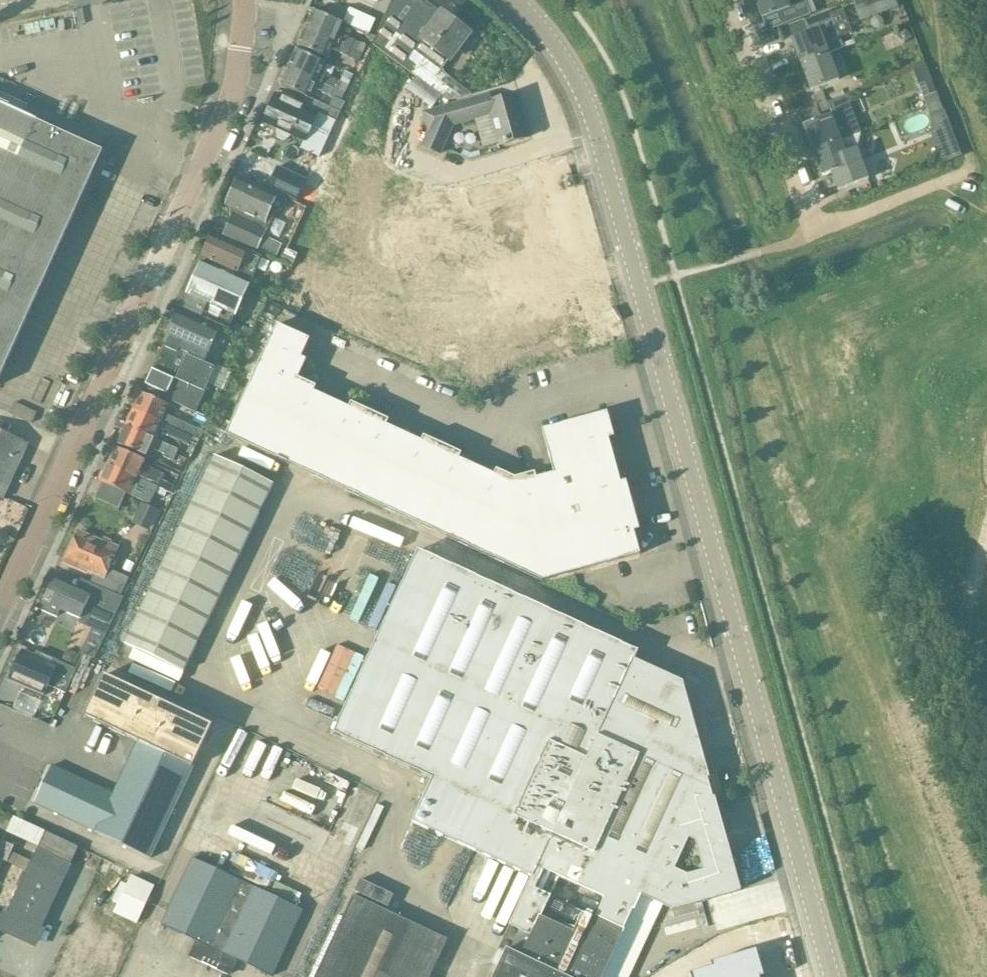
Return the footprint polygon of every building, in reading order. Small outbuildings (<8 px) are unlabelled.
[(374,46),(411,73),(415,67),(408,61),(415,51),(409,47),(438,10),(425,0),(393,0),(374,46)] [(763,20),(781,13),(785,23),(810,13),(805,0),(755,0),(763,20)] [(852,1),(859,21),(899,6),(899,5),(902,4),(901,0),(855,0),(852,1)] [(345,23),(316,10),(308,28),(364,53),(368,45),(341,33),(345,23)] [(415,51),(408,61),(415,67),(411,73),(450,102),(474,95),(441,71),(448,60),(451,62),(472,34),(445,13),(444,15),(438,10),(409,47),(415,51)] [(807,35),(792,41),(802,66),(830,55),(829,53),(843,48),(830,11),(803,22),(807,35)] [(300,46),(329,59),(334,49),(361,61),(364,53),(308,28),(300,46)] [(298,50),(291,68),(346,93),(350,85),(323,73),(327,63),(298,50)] [(812,92),(840,81),(830,55),(802,66),(812,92)] [(926,64),(913,70),(923,96),(936,91),(926,64)] [(291,68),(283,85),(306,96),(312,98),(316,88),(343,100),(346,93),(291,68)] [(930,115),(944,109),(936,91),(923,96),(930,115)] [(829,111),(822,93),(814,97),(821,115),(829,111)] [(278,95),(266,122),(278,128),(276,130),(277,140),(285,143),(291,138),(293,135),(307,141),(314,125),(331,133),(334,127),(340,112),(341,111),(312,98),(306,96),(306,97),(303,102),(302,105),(281,96),(278,95)] [(440,154),(453,125),(491,115),(500,146),(529,138),(517,95),(491,103),(489,95),(432,111),(434,120),(422,146),(440,154)] [(832,116),(804,127),(814,152),(854,137),(860,134),(861,134),(860,133),(847,96),(828,103),(833,116),(832,116)] [(106,151),(0,103),(0,381),(106,151)] [(854,137),(814,152),(824,177),(833,174),(839,190),(869,178),(857,149),(861,134),(860,134),(854,137)] [(339,147),(323,184),(345,193),(350,182),(339,178),(350,152),(339,147)] [(276,169),(268,187),(298,201),(306,183),(276,169)] [(228,195),(224,201),(228,205),(266,223),(279,194),(241,176),(240,178),(235,178),(232,185),(235,189),(233,195),(228,195)] [(405,177),(394,202),(405,207),(416,181),(405,177)] [(416,181),(405,207),(416,212),(427,186),(416,181)] [(477,182),(465,185),(473,212),(485,209),(477,182)] [(323,184),(318,195),(340,204),(345,193),(323,184)] [(427,186),(416,212),(427,217),(438,191),(427,186)] [(454,189),(442,192),(450,219),(462,215),(454,189)] [(318,195),(313,206),(335,215),(340,204),(318,195)] [(313,206),(308,217),(330,226),(335,215),(313,206)] [(268,230),(232,214),(223,236),(258,253),(268,230)] [(308,217),(303,227),(325,237),(330,226),(308,217)] [(365,219),(342,270),(451,319),(458,304),(447,300),(452,289),(441,284),(443,280),(450,283),(454,274),(447,270),(452,258),(365,219)] [(303,227),(298,238),(320,248),(325,237),(303,227)] [(202,263),(198,271),(247,293),(264,257),(215,235),(204,258),(207,259),(205,264),(202,263)] [(182,307),(231,329),(247,293),(198,271),(188,294),(182,307)] [(220,328),(181,310),(145,389),(185,406),(184,408),(196,413),(218,365),(206,360),(220,328)] [(385,320),(374,345),(385,350),(396,325),(385,320)] [(580,322),(569,325),(577,352),(588,348),(580,322)] [(301,358),(309,339),(276,324),(225,435),(541,581),(639,555),(632,532),(638,531),(625,482),(619,484),(607,440),(613,438),(606,413),(541,430),(553,474),(535,479),(534,473),(514,479),(495,470),(493,475),(458,459),(461,454),(423,436),(420,442),(386,425),(388,420),(350,403),(348,408),(313,392),(316,386),(297,378),(306,360),(301,358)] [(396,325),(385,350),(396,355),(407,330),(396,325)] [(407,330),(396,355),(407,360),(418,334),(407,330)] [(500,345),(488,349),(496,375),(508,372),(500,345)] [(451,349),(440,375),(451,379),(462,354),(451,349)] [(488,349),(477,352),(484,379),(496,375),(488,349)] [(477,352),(465,355),(473,382),(484,379),(477,352)] [(143,393),(135,410),(194,437),(198,428),(167,414),(170,405),(143,393)] [(179,451),(180,450),(155,439),(158,432),(190,446),(194,437),(135,410),(127,428),(179,451)] [(165,457),(175,461),(179,451),(127,428),(120,445),(148,457),(151,448),(166,455),(165,457)] [(30,444),(0,430),(0,496),(5,499),(30,444)] [(164,475),(151,468),(149,473),(141,469),(145,461),(118,448),(110,466),(159,487),(161,481),(164,475)] [(184,672),(274,485),(215,456),(125,644),(184,672)] [(110,466),(102,483),(126,494),(151,504),(159,487),(110,466)] [(172,493),(174,487),(161,481),(159,487),(172,493)] [(150,532),(159,511),(141,503),(132,524),(150,532)] [(348,512),(344,520),(396,544),(399,537),(348,512)] [(78,535),(67,561),(95,573),(91,583),(91,584),(121,597),(129,578),(109,569),(117,552),(78,535)] [(682,683),(634,661),(639,652),(418,549),(333,733),(432,779),(412,822),(531,878),(508,927),(532,938),(523,957),(510,951),(501,970),(497,976),(606,976),(628,931),(625,930),(634,910),(637,912),(645,895),(667,905),(676,910),(740,890),(716,802),(715,801),(719,800),(713,778),(709,779),(709,777),(682,683)] [(123,598),(121,597),(91,584),(91,583),(85,595),(76,591),(56,582),(47,604),(43,611),(57,618),(61,610),(71,614),(75,616),(81,619),(108,631),(123,598)] [(67,650),(61,662),(71,667),(77,654),(67,650)] [(12,681),(45,696),(49,687),(63,693),(73,673),(26,651),(12,681)] [(53,766),(36,803),(99,832),(98,833),(153,858),(176,810),(186,787),(195,768),(193,767),(212,726),(104,675),(85,717),(140,743),(116,795),(53,766)] [(756,823),(738,875),(752,880),(770,828),(756,823)] [(1,859),(7,862),(12,852),(14,848),(0,841),(0,861),(1,859)] [(8,912),(1,928),(36,944),(43,929),(71,866),(72,864),(38,849),(37,848),(31,861),(27,872),(8,912)] [(165,927),(200,944),(193,958),(233,976),(240,962),(273,976),(275,976),(305,910),(262,891),(218,870),(195,860),(165,927)] [(132,876),(114,914),(137,924),(155,886),(132,876)] [(355,892),(387,908),(393,896),(361,880),(355,892)] [(392,960),(409,922),(354,897),(317,976),(384,976),(392,960)] [(448,941),(409,922),(392,960),(384,976),(431,976),(448,941)] [(711,962),(712,967),(713,967),(716,976),(764,976),(757,949),(711,962)] [(690,973),(691,976),(716,976),(713,967),(712,967),(690,973)]
